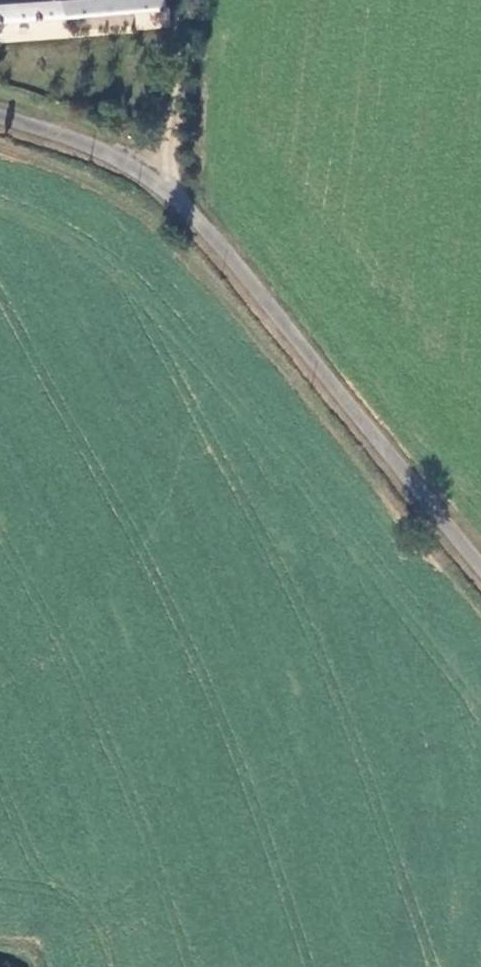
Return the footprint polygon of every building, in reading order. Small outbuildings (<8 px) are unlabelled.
[(165,13),(164,0),(0,0),(0,22),(165,13)]
